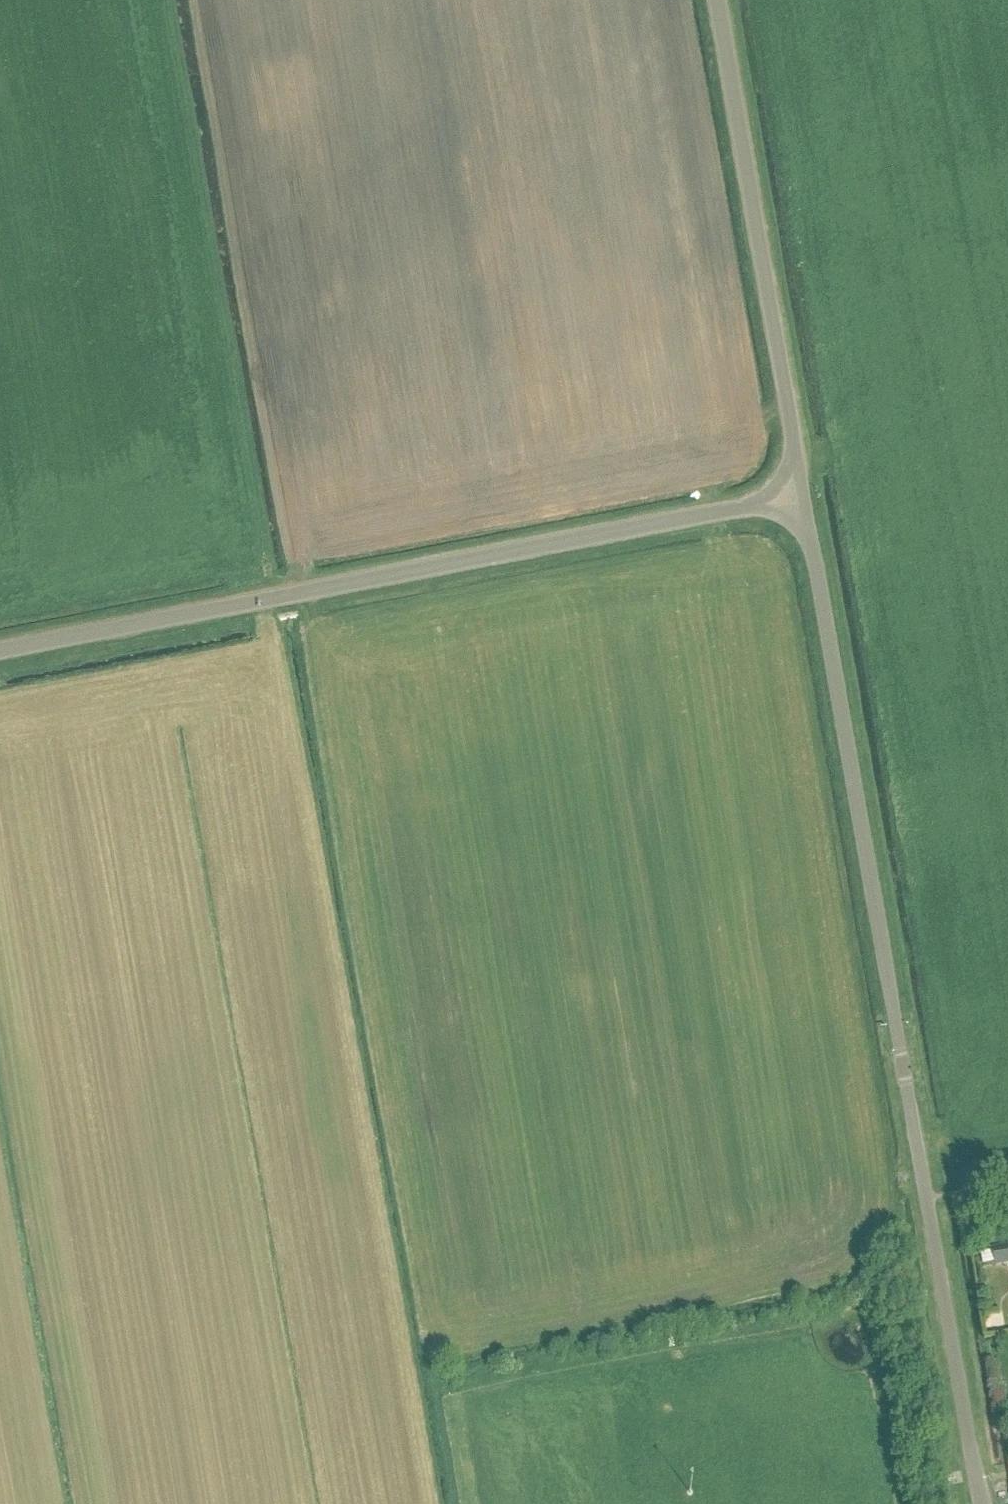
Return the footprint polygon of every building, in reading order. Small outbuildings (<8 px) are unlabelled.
[(995,1268),(1007,1266),(1007,1248),(992,1250),(995,1268)]
